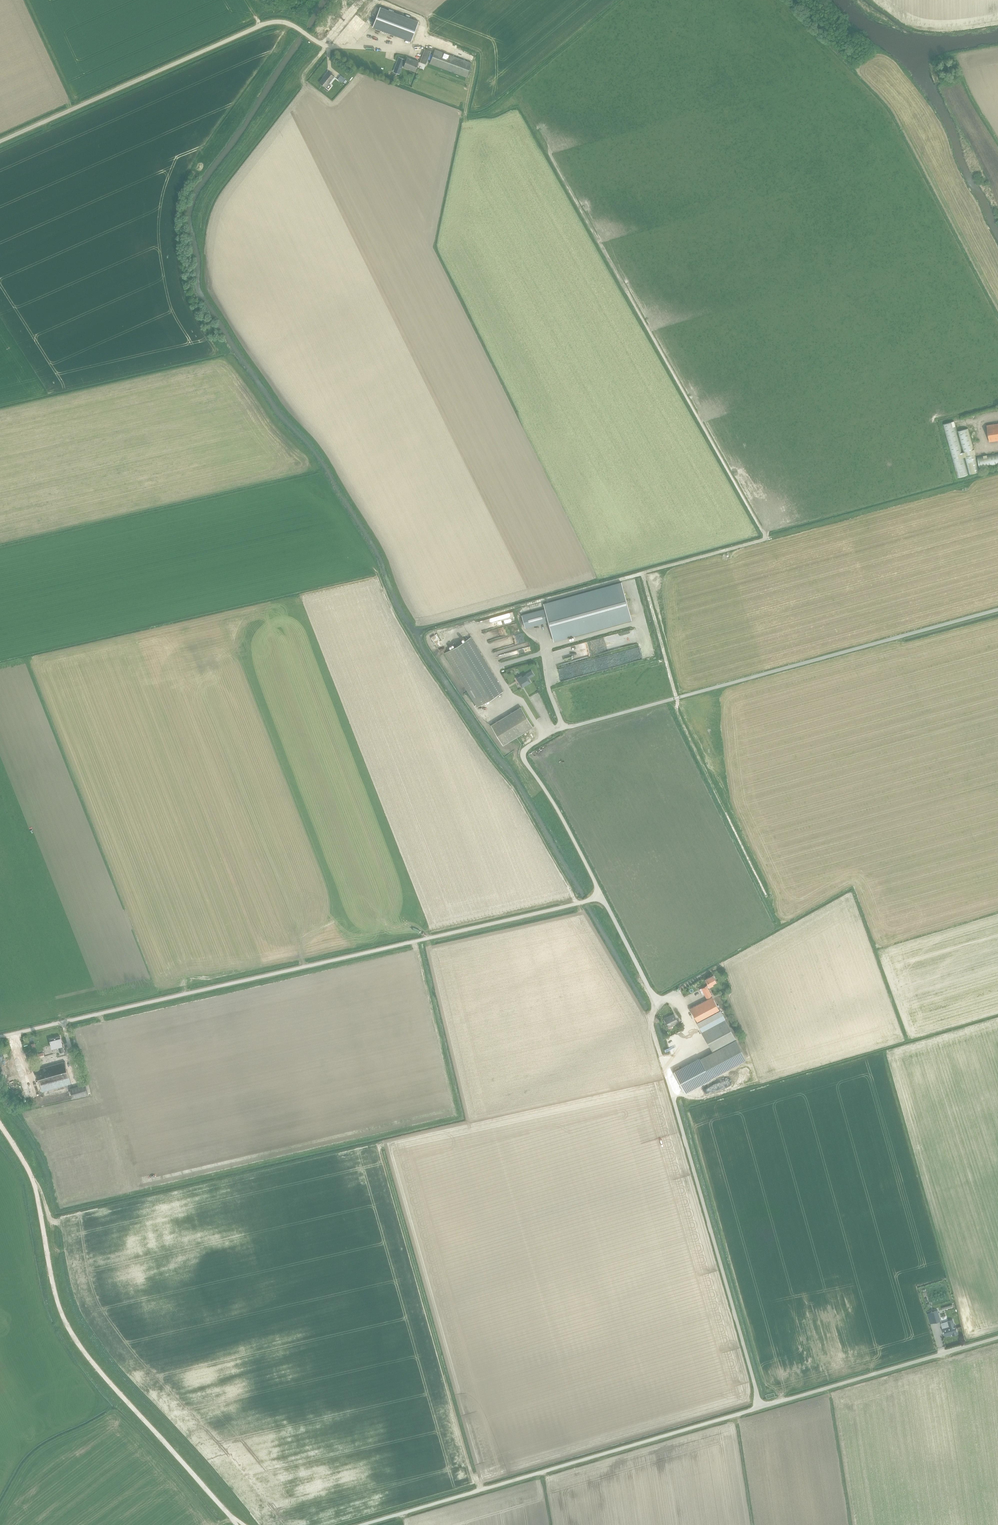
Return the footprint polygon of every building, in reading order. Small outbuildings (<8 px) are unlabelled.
[(300,0),(292,0),(286,10),(293,14),(300,0)] [(358,34),(378,9),(372,4),(352,29),(358,34)] [(380,7),(373,27),(411,41),(419,21),(380,7)] [(425,49),(420,62),(426,64),(432,48),(428,46),(427,49),(425,49)] [(466,77),(468,72),(472,63),(435,49),(430,63),(466,77)] [(405,62),(403,67),(415,71),(417,67),(419,62),(407,57),(406,60),(405,60),(405,59),(399,57),(395,68),(401,70),(404,62),(405,62)] [(328,71),(320,83),(326,88),(335,76),(328,71)] [(957,431),(963,452),(962,452),(954,421),(943,424),(958,477),(968,474),(964,457),(969,474),(980,471),(968,427),(957,431)] [(987,425),(989,441),(997,440),(997,423),(987,425)] [(980,467),(997,464),(997,453),(978,456),(980,467)] [(545,609),(522,615),(525,628),(548,622),(554,641),(632,619),(622,583),(543,604),(545,609)] [(622,636),(625,648),(637,645),(634,633),(622,636)] [(471,637),(444,653),(477,707),(503,691),(471,637)] [(440,644),(435,647),(441,655),(445,652),(440,644)] [(496,655),(498,664),(530,656),(528,648),(496,655)] [(519,681),(519,682),(522,687),(531,682),(529,678),(534,675),(532,671),(522,677),(521,675),(517,678),(519,681)] [(533,727),(521,707),(491,725),(503,745),(533,727)] [(716,981),(714,978),(715,977),(714,976),(713,975),(712,975),(705,979),(708,985),(701,988),(707,999),(690,1009),(697,1022),(719,1010),(707,988),(713,985),(712,983),(716,981)] [(675,1072),(685,1092),(747,1059),(721,1010),(697,1023),(712,1052),(675,1072)] [(665,1018),(667,1023),(669,1026),(678,1022),(674,1015),(669,1017),(669,1016),(665,1018)] [(50,1039),(51,1044),(53,1049),(54,1053),(60,1051),(60,1052),(64,1051),(63,1047),(64,1047),(64,1044),(62,1044),(62,1041),(60,1036),(50,1039)] [(65,1061),(36,1070),(42,1092),(71,1083),(65,1061)] [(85,1084),(70,1088),(73,1098),(88,1094),(85,1084)] [(938,1310),(931,1312),(933,1322),(941,1320),(938,1310)] [(943,1329),(944,1331),(945,1336),(953,1333),(953,1335),(958,1334),(957,1332),(953,1319),(948,1321),(948,1324),(946,1324),(947,1327),(943,1329)]
